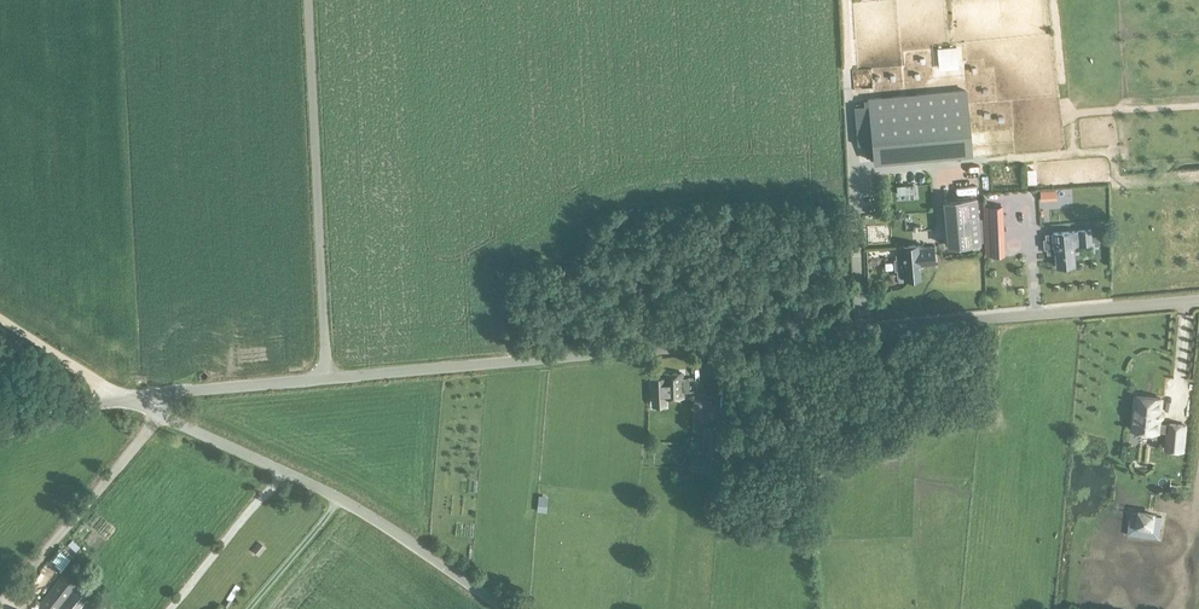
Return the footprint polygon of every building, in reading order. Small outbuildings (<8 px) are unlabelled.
[(856,88),(857,113),(865,113),(865,88),(856,88)] [(971,153),(966,90),(881,98),(869,99),(868,99),(874,161),(971,153)] [(980,243),(976,197),(944,200),(948,246),(964,244),(980,243)] [(1002,233),(1001,206),(984,206),(986,234),(1002,233)] [(1073,245),(1080,245),(1094,244),(1093,229),(1052,232),(1052,233),(1045,233),(1046,238),(1043,239),(1044,249),(1046,248),(1047,254),(1055,253),(1056,265),(1058,265),(1060,269),(1067,268),(1068,264),(1074,264),(1073,245)] [(897,278),(905,277),(905,278),(920,276),(918,257),(918,249),(908,250),(895,251),(896,259),(894,259),(895,270),(897,270),(897,278)] [(703,373),(728,358),(702,360),(703,373)] [(683,396),(683,392),(689,391),(688,383),(687,383),(687,377),(683,378),(682,373),(663,374),(664,397),(683,396)] [(1158,432),(1158,431),(1168,432),(1168,425),(1159,424),(1161,398),(1136,396),(1134,420),(1138,420),(1137,430),(1140,430),(1140,431),(1141,431),(1141,433),(1149,434),(1149,432),(1150,432),(1150,431),(1158,432)] [(1183,451),(1185,425),(1169,423),(1168,425),(1168,432),(1166,449),(1183,451)] [(704,468),(703,471),(719,471),(721,428),(705,428),(704,453),(692,452),(691,468),(704,468)] [(539,496),(538,505),(547,505),(548,497),(539,496)] [(1156,515),(1157,511),(1138,508),(1137,512),(1131,511),(1128,534),(1159,539),(1162,516),(1156,515)] [(266,547),(259,541),(252,550),(259,556),(266,547)] [(76,583),(63,573),(34,608),(109,608),(76,583)] [(232,576),(222,591),(227,595),(237,580),(232,576)] [(212,607),(215,608),(221,608),(225,605),(218,599),(212,607)]
